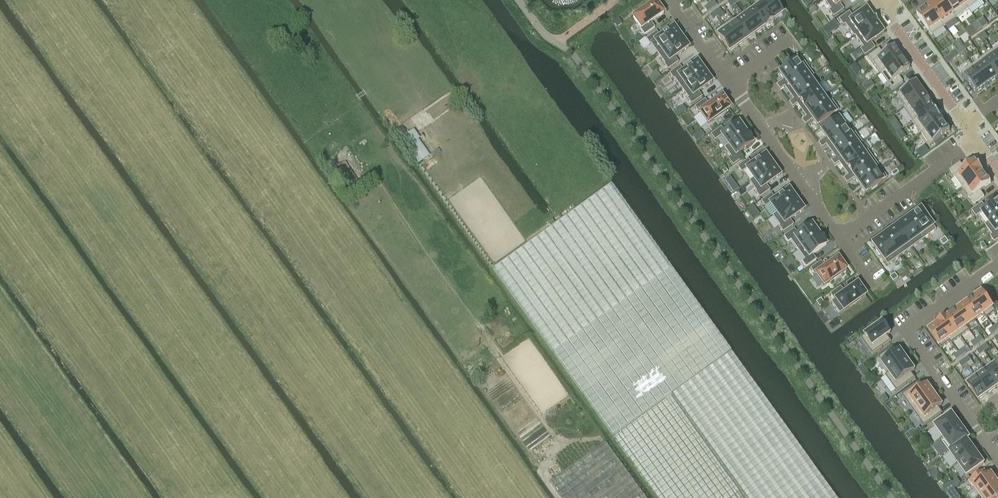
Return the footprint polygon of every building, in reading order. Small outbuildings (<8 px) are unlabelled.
[(761,4),(762,4),(773,20),(774,20),(783,14),(773,0),(763,0),(760,2),(761,4)] [(831,10),(829,11),(833,17),(844,10),(839,4),(845,0),(824,0),(831,10)] [(930,6),(944,27),(956,18),(944,0),(938,0),(930,6)] [(956,18),(968,9),(962,0),(944,0),(956,18)] [(968,9),(972,14),(985,5),(981,0),(962,0),(968,9)] [(637,14),(637,15),(633,18),(641,29),(640,29),(644,36),(655,28),(651,22),(664,13),(662,11),(662,10),(661,10),(658,5),(658,4),(657,3),(655,2),(651,4),(649,5),(649,6),(639,13),(638,13),(637,14)] [(761,4),(753,10),(765,27),(764,27),(765,27),(774,20),(773,20),(762,4),(761,4)] [(930,6),(917,15),(932,36),(944,27),(930,6)] [(849,12),(838,20),(843,26),(845,24),(854,37),(855,36),(854,35),(875,21),(873,18),(866,9),(853,18),(849,12)] [(756,33),(764,27),(765,27),(753,10),(744,16),(756,33)] [(747,39),(756,33),(744,16),(735,22),(735,23),(747,39)] [(732,19),(723,25),(738,46),(747,39),(735,23),(735,22),(733,18),(732,19)] [(983,18),(978,22),(979,24),(983,29),(988,25),(983,18)] [(875,21),(854,35),(855,36),(863,47),(860,49),(864,56),(875,48),(870,43),(884,33),(877,24),(875,21)] [(729,52),(738,46),(723,25),(714,32),(729,52)] [(651,44),(658,54),(681,37),(681,38),(682,37),(681,36),(677,31),(677,30),(676,30),(674,27),(660,37),(656,32),(646,39),(650,45),(651,44)] [(688,48),(681,38),(681,37),(658,54),(664,64),(668,70),(678,63),(674,57),(688,48)] [(878,49),(868,56),(880,73),(901,58),(893,47),(882,55),(878,49)] [(982,58),(997,78),(997,58),(993,51),(982,58)] [(779,73),(784,80),(785,82),(807,66),(800,57),(779,73)] [(901,58),(880,73),(892,90),(902,83),(898,77),(909,69),(901,58)] [(972,66),(986,86),(987,86),(997,79),(997,78),(982,58),(972,66)] [(674,79),(681,89),(704,72),(697,62),(683,72),(680,66),(669,74),(673,80),(674,79)] [(787,84),(792,91),(812,76),(813,76),(807,66),(785,82),(784,80),(780,82),(783,86),(787,84)] [(972,66),(961,73),(976,93),(986,86),(972,66)] [(705,71),(704,72),(681,89),(688,98),(687,99),(691,105),(702,97),(698,92),(712,82),(710,79),(709,77),(706,72),(705,71)] [(792,91),(797,97),(798,99),(818,85),(812,76),(792,91)] [(915,82),(896,95),(905,107),(924,94),(915,82)] [(825,94),(818,85),(798,99),(797,97),(793,100),(796,104),(800,101),(804,108),(825,94)] [(831,102),(825,94),(804,108),(809,115),(811,117),(831,102)] [(905,107),(903,109),(912,121),(932,107),(924,94),(905,107)] [(700,113),(708,124),(712,121),(714,120),(724,112),(725,112),(726,111),(730,108),(729,106),(728,104),(728,105),(724,99),(725,99),(724,98),(723,98),(722,96),(709,106),(705,100),(694,107),(699,113),(700,113)] [(832,101),(831,102),(811,117),(809,115),(806,118),(808,122),(812,119),(817,126),(839,111),(832,101)] [(932,107),(912,121),(921,134),(941,119),(941,118),(933,107),(932,107)] [(821,131),(826,138),(827,140),(848,126),(841,116),(821,131)] [(941,119),(921,134),(930,146),(950,131),(941,119)] [(721,136),(728,145),(728,146),(746,133),(738,123),(725,133),(721,128),(711,135),(715,141),(721,136)] [(829,142),(834,149),(854,134),(848,126),(827,140),(826,138),(822,141),(825,145),(829,142)] [(430,156),(418,139),(420,138),(414,129),(400,139),(418,164),(430,156)] [(753,143),(746,133),(728,146),(728,145),(724,148),(731,158),(729,160),(733,166),(743,158),(739,153),(753,143)] [(834,149),(838,156),(840,158),(857,145),(858,146),(862,143),(855,133),(854,134),(834,149)] [(841,160),(846,167),(864,154),(863,154),(858,146),(857,145),(840,158),(838,156),(835,158),(838,162),(841,160)] [(846,167),(851,173),(852,175),(874,160),(867,151),(863,154),(864,154),(846,167)] [(330,160),(334,166),(345,159),(340,153),(330,160)] [(746,170),(753,179),(773,165),(772,165),(765,155),(751,165),(748,160),(737,167),(741,173),(746,170)] [(880,169),(874,160),(852,175),(851,173),(847,176),(850,180),(854,177),(859,184),(880,169)] [(962,162),(950,170),(962,187),(983,172),(976,162),(975,161),(966,167),(962,162)] [(773,164),(772,165),(773,165),(753,179),(749,181),(756,192),(755,192),(759,198),(770,191),(766,185),(780,175),(778,172),(777,171),(774,166),(773,164)] [(887,178),(880,169),(859,184),(865,193),(887,178)] [(983,172),(962,187),(974,204),(986,195),(982,190),(991,183),(983,172),(984,172),(983,172)] [(730,187),(733,193),(738,189),(735,184),(730,187)] [(611,185),(493,270),(613,437),(668,398),(731,352),(611,185)] [(770,204),(776,213),(777,214),(796,200),(796,199),(789,190),(775,200),(771,194),(761,202),(765,207),(770,204)] [(790,220),(803,210),(801,207),(802,206),(801,205),(797,200),(797,199),(796,199),(796,200),(777,214),(776,213),(772,216),(773,217),(780,226),(779,227),(783,232),(793,225),(790,220)] [(972,211),(976,217),(982,213),(989,222),(989,223),(997,216),(997,201),(986,209),(982,203),(972,211)] [(752,205),(747,209),(750,214),(755,210),(752,205)] [(914,214),(908,218),(923,239),(935,231),(920,209),(915,213),(915,212),(914,213),(914,214)] [(985,225),(992,235),(990,237),(995,243),(997,240),(997,216),(989,223),(989,222),(985,225)] [(900,223),(896,226),(911,248),(923,239),(908,218),(902,222),(900,223)] [(790,241),(797,250),(819,235),(811,225),(798,235),(794,229),(784,237),(788,243),(790,241)] [(890,231),(884,235),(899,256),(911,248),(896,226),(892,230),(891,229),(890,230),(890,231)] [(822,240),(819,235),(797,250),(804,260),(801,262),(806,268),(816,260),(812,255),(826,245),(825,244),(826,243),(823,239),(822,240)] [(887,265),(899,256),(884,235),(878,239),(876,240),(877,240),(872,244),(887,265)] [(943,246),(948,242),(944,238),(939,241),(943,246)] [(842,273),(846,270),(845,268),(845,267),(844,266),(840,261),(840,260),(839,260),(838,258),(825,267),(821,262),(810,269),(815,275),(816,275),(824,286),(828,283),(830,282),(830,281),(840,274),(841,274),(842,273)] [(889,277),(893,282),(898,278),(894,273),(889,277)] [(863,292),(860,287),(860,286),(859,285),(857,283),(844,293),(840,287),(830,295),(834,300),(831,302),(839,314),(847,308),(848,309),(849,307),(860,299),(860,300),(862,298),(861,298),(866,295),(864,293),(865,293),(864,292),(863,292)] [(996,311),(982,292),(973,299),(984,314),(983,314),(986,318),(996,311)] [(824,303),(821,299),(816,302),(819,307),(824,303)] [(975,320),(983,314),(984,314),(973,299),(964,305),(975,320)] [(955,311),(966,327),(967,326),(975,320),(964,305),(955,311)] [(966,327),(955,311),(947,317),(946,317),(960,337),(970,330),(967,327),(967,326),(966,327)] [(960,337),(946,317),(937,324),(950,341),(950,342),(951,344),(952,343),(960,337)] [(883,323),(861,338),(872,354),(891,341),(887,336),(890,333),(883,323)] [(941,348),(950,342),(950,341),(937,324),(928,330),(941,348)] [(878,358),(889,373),(907,360),(900,350),(897,352),(893,347),(878,358)] [(668,398),(740,497),(836,497),(731,352),(668,398)] [(915,378),(911,373),(915,370),(907,360),(889,373),(885,375),(897,391),(915,378)] [(863,365),(858,369),(861,374),(866,370),(863,365)] [(986,372),(985,372),(996,388),(997,386),(997,371),(994,366),(986,372)] [(996,388),(985,372),(986,372),(983,368),(982,368),(974,374),(988,394),(996,388)] [(978,400),(988,394),(974,374),(964,381),(978,400)] [(902,395),(913,411),(935,395),(927,385),(924,387),(920,382),(902,395)] [(885,395),(880,399),(884,404),(889,400),(885,395)] [(942,405),(935,395),(913,411),(924,426),(943,413),(939,408),(942,405)] [(613,437),(643,478),(647,484),(651,489),(657,497),(740,497),(668,398),(613,437)] [(935,427),(943,438),(961,426),(953,415),(953,414),(952,413),(951,414),(935,425),(934,426),(935,427)] [(949,452),(967,440),(968,439),(969,439),(970,438),(969,437),(961,426),(943,438),(939,441),(948,453),(949,453),(950,453),(949,452)] [(975,451),(967,440),(949,452),(950,453),(958,464),(975,451)] [(549,482),(561,497),(645,497),(605,442),(549,482)] [(983,463),(975,451),(958,464),(966,475),(967,477),(968,476),(968,475),(983,464),(983,465),(984,464),(984,462),(983,463)] [(981,497),(997,485),(997,483),(991,474),(988,476),(984,471),(970,481),(981,497)] [(957,480),(952,483),(955,488),(961,484),(957,480)] [(981,497),(997,497),(997,485),(981,497)]
